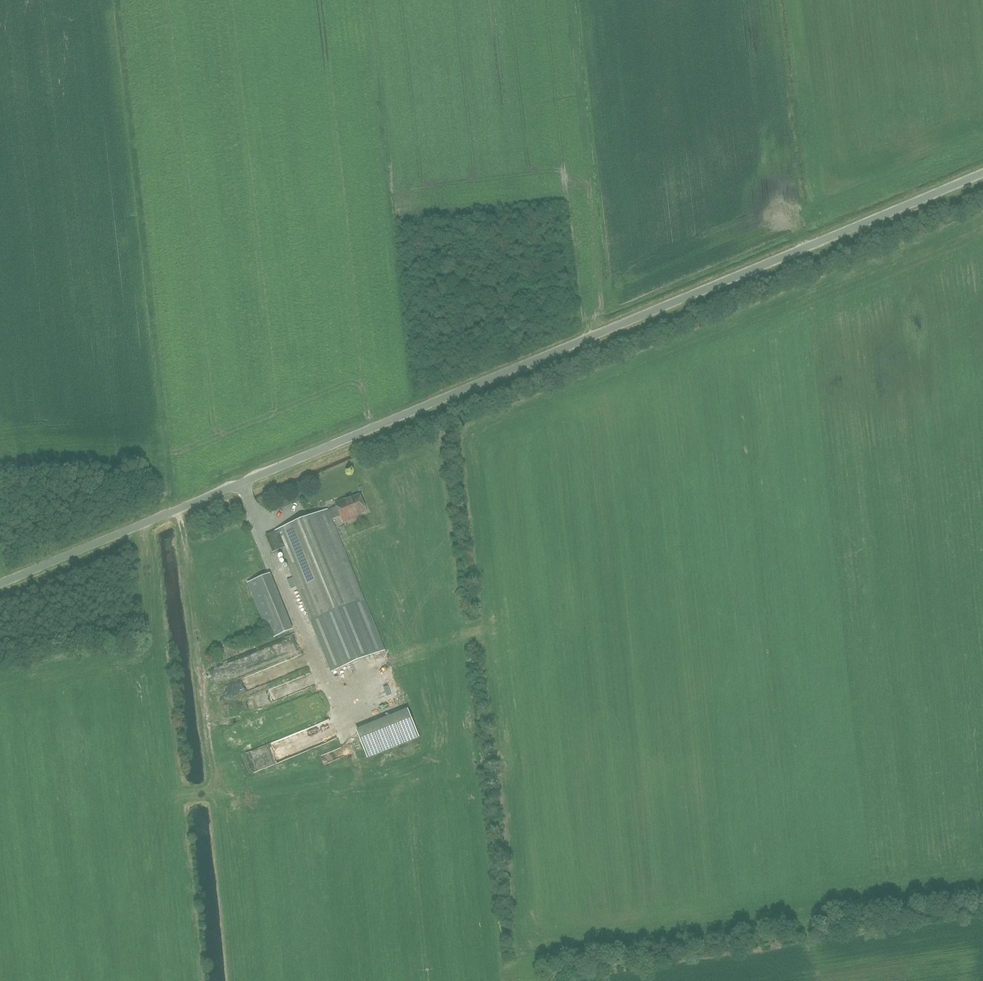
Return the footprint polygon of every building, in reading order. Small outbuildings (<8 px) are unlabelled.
[(365,601),(332,520),(341,516),(344,522),(353,519),(352,517),(366,511),(360,496),(346,501),(345,500),(336,504),(338,508),(329,512),(328,510),(275,532),(311,622),(331,672),(385,650),(365,601)] [(270,574),(248,583),(271,639),(293,630),(270,574)] [(388,711),(355,723),(366,753),(406,739),(403,733),(401,733),(396,720),(392,721),(388,711)] [(330,717),(295,728),(301,746),(309,743),(307,738),(321,734),(318,726),(331,722),(330,717)]
